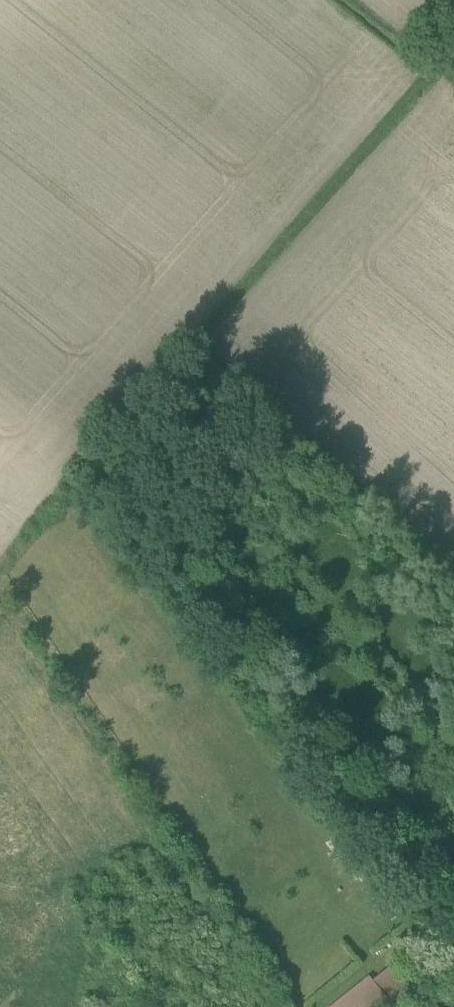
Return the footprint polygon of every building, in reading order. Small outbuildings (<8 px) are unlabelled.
[(347,871),(337,878),(338,879),(346,890),(347,890),(356,883),(347,871)] [(375,986),(368,977),(330,1006),(392,1006),(375,986)]
